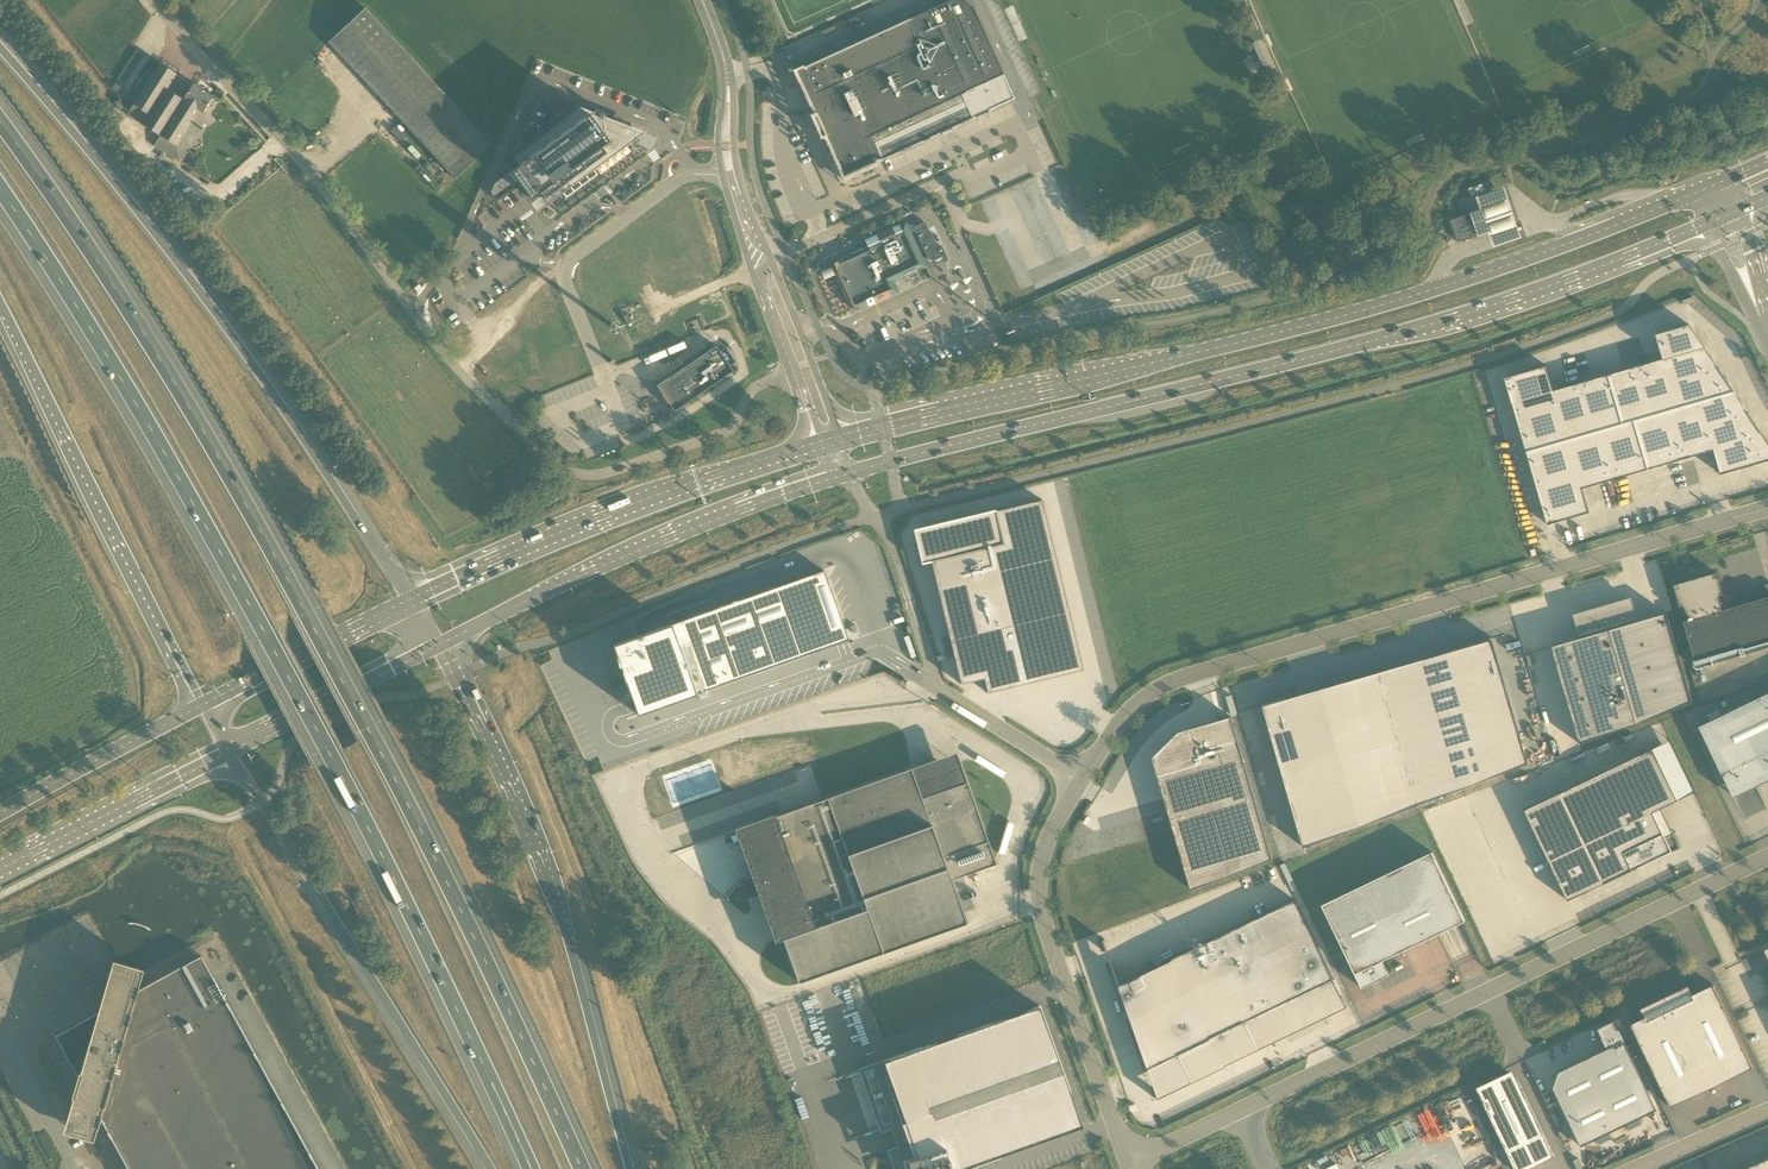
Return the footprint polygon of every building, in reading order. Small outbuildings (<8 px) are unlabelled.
[(962,124),(1015,99),(972,6),(958,0),(950,0),(803,67),(802,66),(792,70),(793,73),(794,72),(798,79),(796,80),(797,81),(798,81),(799,83),(800,83),(802,88),(800,88),(801,90),(803,89),(806,96),(804,97),(805,98),(806,97),(810,104),(808,105),(809,107),(810,106),(813,113),(809,115),(810,117),(812,116),(814,121),(812,122),(813,124),(815,123),(818,129),(816,130),(816,132),(819,131),(821,136),(819,137),(820,139),(824,137),(825,137),(828,144),(826,145),(827,146),(828,145),(832,152),(827,154),(828,156),(830,155),(833,163),(831,163),(840,183),(877,166),(876,163),(936,135),(954,127),(962,124)] [(491,144),(365,8),(329,41),(454,178),(491,144)] [(135,69),(143,52),(136,49),(128,66),(135,69)] [(160,135),(154,146),(180,162),(205,123),(199,119),(213,97),(193,84),(183,99),(167,89),(176,73),(160,63),(151,75),(136,99),(127,113),(127,114),(160,135)] [(145,71),(130,96),(136,99),(151,75),(145,71)] [(115,83),(112,88),(123,95),(126,91),(115,83)] [(518,165),(516,167),(511,171),(531,198),(536,195),(536,194),(538,192),(541,196),(543,198),(551,193),(554,197),(562,191),(562,190),(631,140),(632,130),(603,119),(604,116),(605,113),(595,110),(594,112),(593,115),(581,110),(546,136),(544,134),(512,157),(518,165)] [(1470,188),(1473,195),(1484,190),(1481,183),(1470,188)] [(1470,211),(1478,233),(1487,230),(1493,245),(1521,235),(1504,185),(1476,194),(1480,207),(1470,211)] [(1451,220),(1458,242),(1480,235),(1472,213),(1451,220)] [(1045,225),(1054,243),(1040,249),(1046,262),(1069,252),(1055,221),(1045,225)] [(931,259),(933,258),(936,264),(948,258),(942,246),(937,248),(925,222),(915,227),(915,226),(912,225),(901,230),(900,228),(894,231),(895,233),(878,240),(877,238),(871,241),(873,245),(843,259),(845,263),(839,266),(851,292),(856,289),(858,293),(888,279),(921,264),(917,255),(920,253),(911,232),(916,230),(925,251),(928,258),(931,259)] [(1033,284),(1028,271),(1015,276),(1020,289),(1033,284)] [(1547,525),(1590,513),(1583,488),(1714,450),(1721,475),(1767,461),(1767,441),(1690,324),(1656,334),(1663,358),(1554,390),(1547,366),(1505,378),(1547,525)] [(674,410),(724,373),(706,348),(704,350),(703,350),(701,348),(697,351),(696,351),(698,354),(682,366),(681,367),(679,364),(675,367),(670,370),(673,373),(665,379),(648,391),(657,403),(667,416),(674,410)] [(525,490),(521,481),(515,484),(520,493),(525,490)] [(922,564),(930,562),(960,684),(983,678),(987,693),(1083,670),(1041,499),(995,510),(995,509),(913,529),(922,564)] [(912,526),(954,518),(952,507),(910,515),(912,526)] [(849,632),(848,628),(845,629),(824,570),(642,634),(613,645),(635,706),(638,714),(842,642),(848,640),(846,634),(849,632)] [(1724,595),(1717,572),(1673,585),(1680,608),(1685,607),(1688,620),(1684,621),(1697,668),(1767,647),(1767,597),(1723,610),(1719,597),(1724,595)] [(1740,602),(1751,599),(1749,592),(1738,595),(1740,602)] [(1586,612),(1585,611),(1573,615),(1580,638),(1551,646),(1579,745),(1693,702),(1667,613),(1638,621),(1634,607),(1632,608),(1630,600),(1620,603),(1620,602),(1608,606),(1586,612)] [(1304,848),(1529,764),(1492,638),(1262,704),(1304,848)] [(1699,726),(1722,773),(1733,797),(1767,781),(1767,693),(1699,726)] [(1179,731),(1152,757),(1191,890),(1273,859),(1231,716),(1179,731)] [(1680,848),(1672,833),(1664,837),(1653,813),(1661,809),(1678,801),(1678,800),(1653,749),(1653,748),(1559,793),(1524,810),(1567,901),(1603,884),(1648,862),(1648,863),(1663,855),(1680,848)] [(742,884),(742,885),(745,884),(748,883),(751,891),(759,888),(760,892),(760,893),(777,940),(782,939),(797,982),(965,924),(950,881),(995,865),(981,826),(966,783),(953,788),(921,799),(911,769),(738,829),(738,830),(755,876),(744,879),(744,880),(755,876),(756,879),(745,883),(742,884)] [(1500,804),(1439,833),(1489,936),(1521,920),(1523,918),(1525,912),(1526,910),(1530,908),(1546,900),(1500,804)] [(1383,960),(1439,933),(1465,921),(1432,852),(1322,905),(1362,988),(1390,975),(1383,960)] [(1116,985),(1100,940),(1104,939),(1105,939),(1104,938),(1100,939),(1145,1070),(1176,1055),(1189,1083),(1211,1073),(1230,1061),(1232,1063),(1272,1044),(1258,1015),(1334,979),(1295,899),(1124,981),(1116,985)] [(77,1084),(63,1132),(93,1140),(100,1117),(129,1168),(319,1168),(201,956),(137,991),(143,969),(113,960),(98,1012),(55,1036),(79,1078),(78,1081),(76,1082),(77,1084)] [(1713,984),(1711,985),(1711,986),(1700,991),(1692,994),(1688,986),(1641,1009),(1645,1017),(1633,1023),(1632,1022),(1630,1023),(1631,1026),(1631,1025),(1671,1107),(1752,1068),(1714,986),(1713,984)] [(883,1060),(912,1144),(891,1152),(897,1168),(959,1168),(999,1155),(1081,1126),(1038,1005),(896,1055),(896,1056),(883,1060)] [(1657,1110),(1614,1021),(1598,1029),(1607,1048),(1559,1072),(1553,1088),(1581,1146),(1657,1110)] [(1502,1085),(1498,1077),(1478,1087),(1486,1104),(1485,1105),(1507,1152),(1515,1168),(1527,1168),(1554,1156),(1544,1135),(1517,1078),(1502,1085)] [(1743,1168),(1767,1168),(1767,1158),(1743,1168)]
